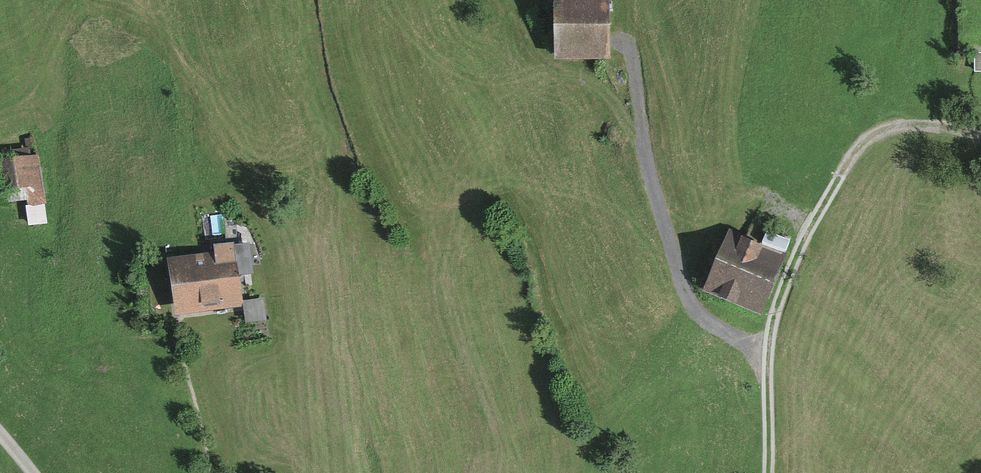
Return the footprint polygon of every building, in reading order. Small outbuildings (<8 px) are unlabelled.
[(603,6),(557,11),(563,65),(609,60),(603,6)] [(37,156),(6,160),(11,200),(30,197),(30,203),(43,202),(37,156)] [(729,231),(708,292),(763,311),(785,251),(729,231)] [(246,256),(184,267),(195,323),(257,312),(246,256)]
